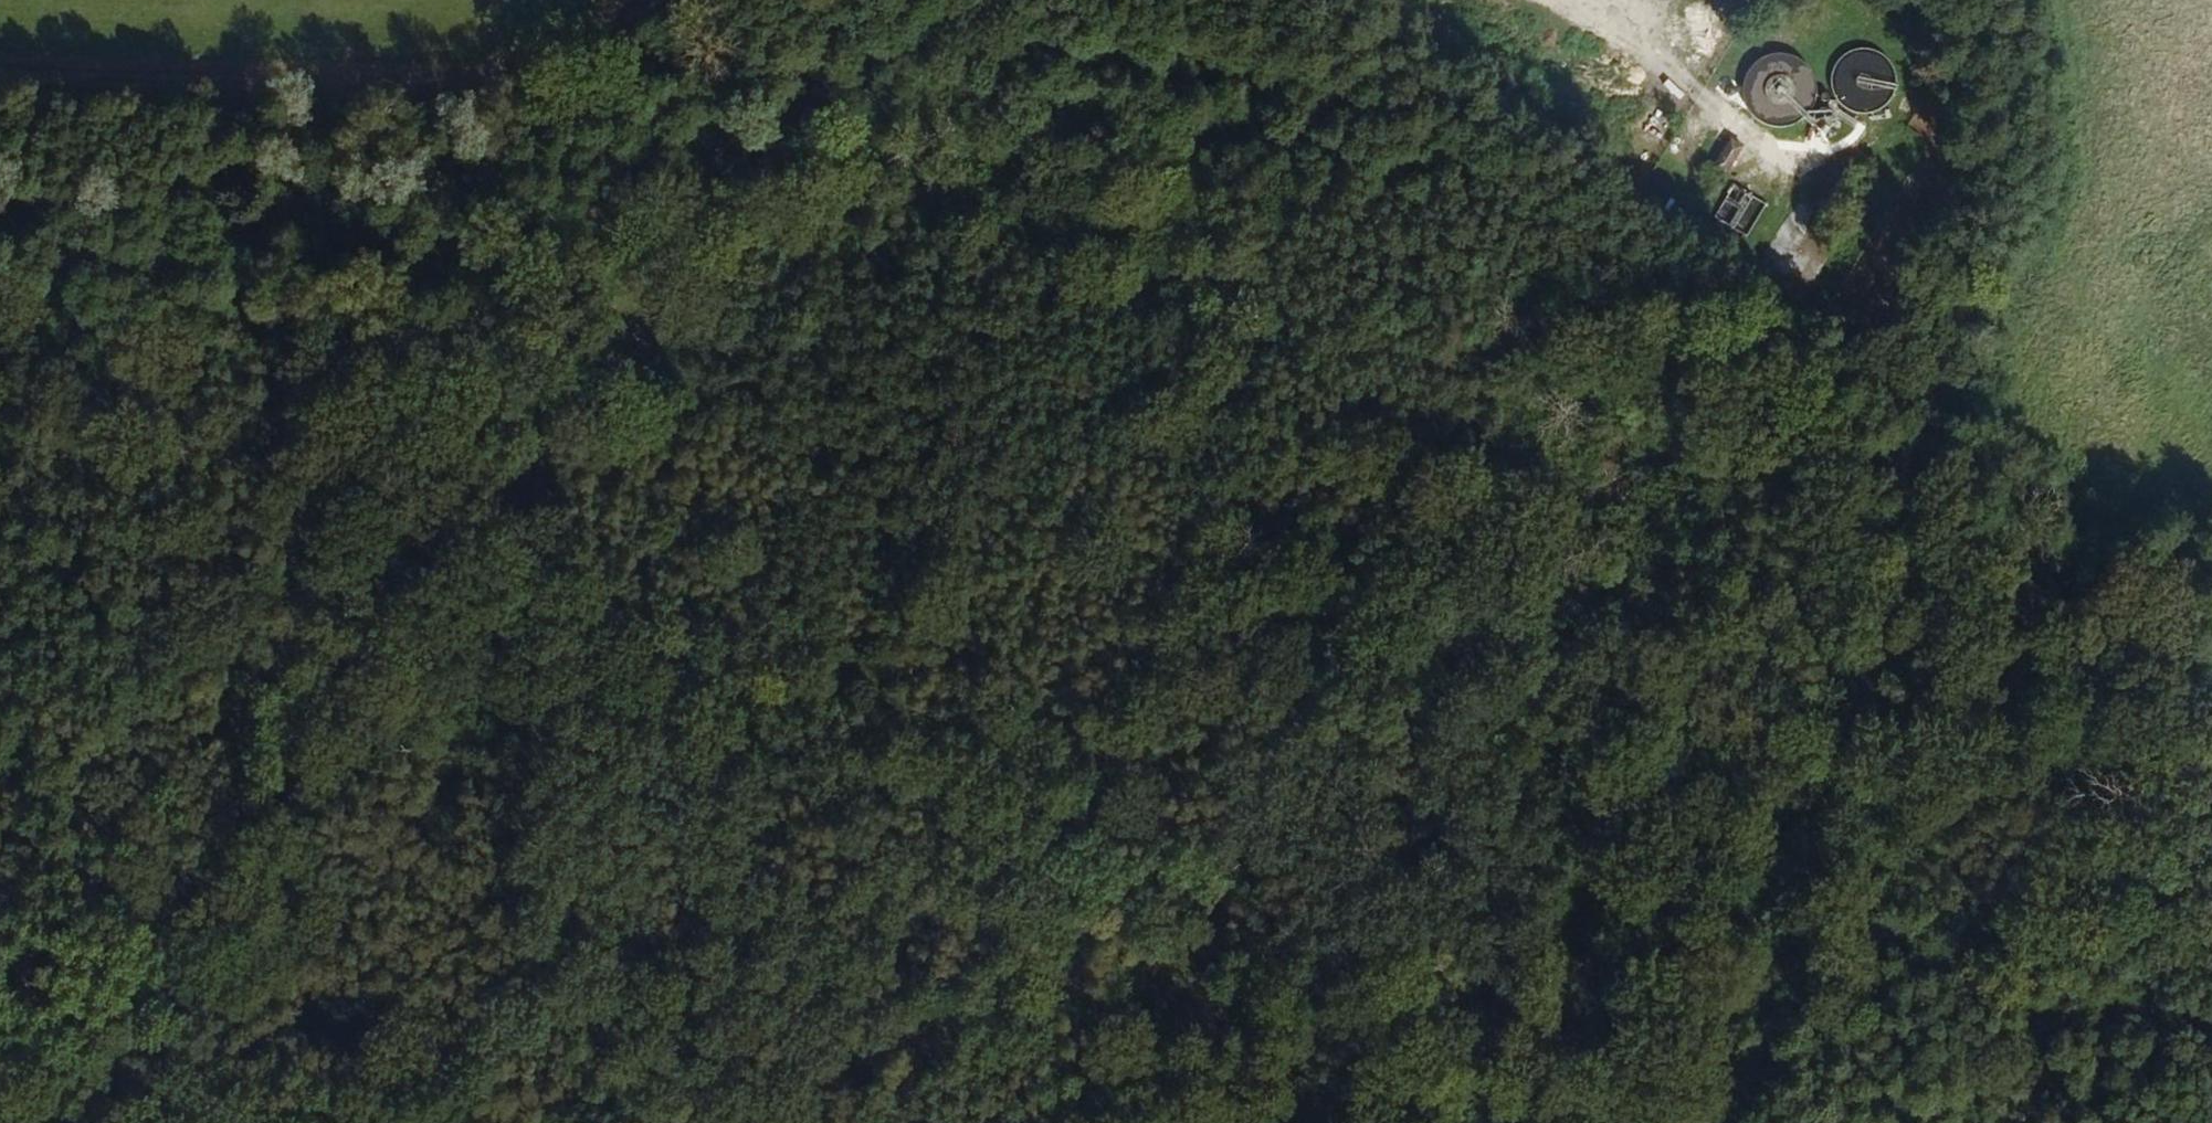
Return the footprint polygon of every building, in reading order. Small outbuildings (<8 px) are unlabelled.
[(1713,184),(1731,158),(1719,150),(1702,176),(1713,184)] [(1743,194),(1735,217),(1755,224),(1763,200),(1743,194)]
